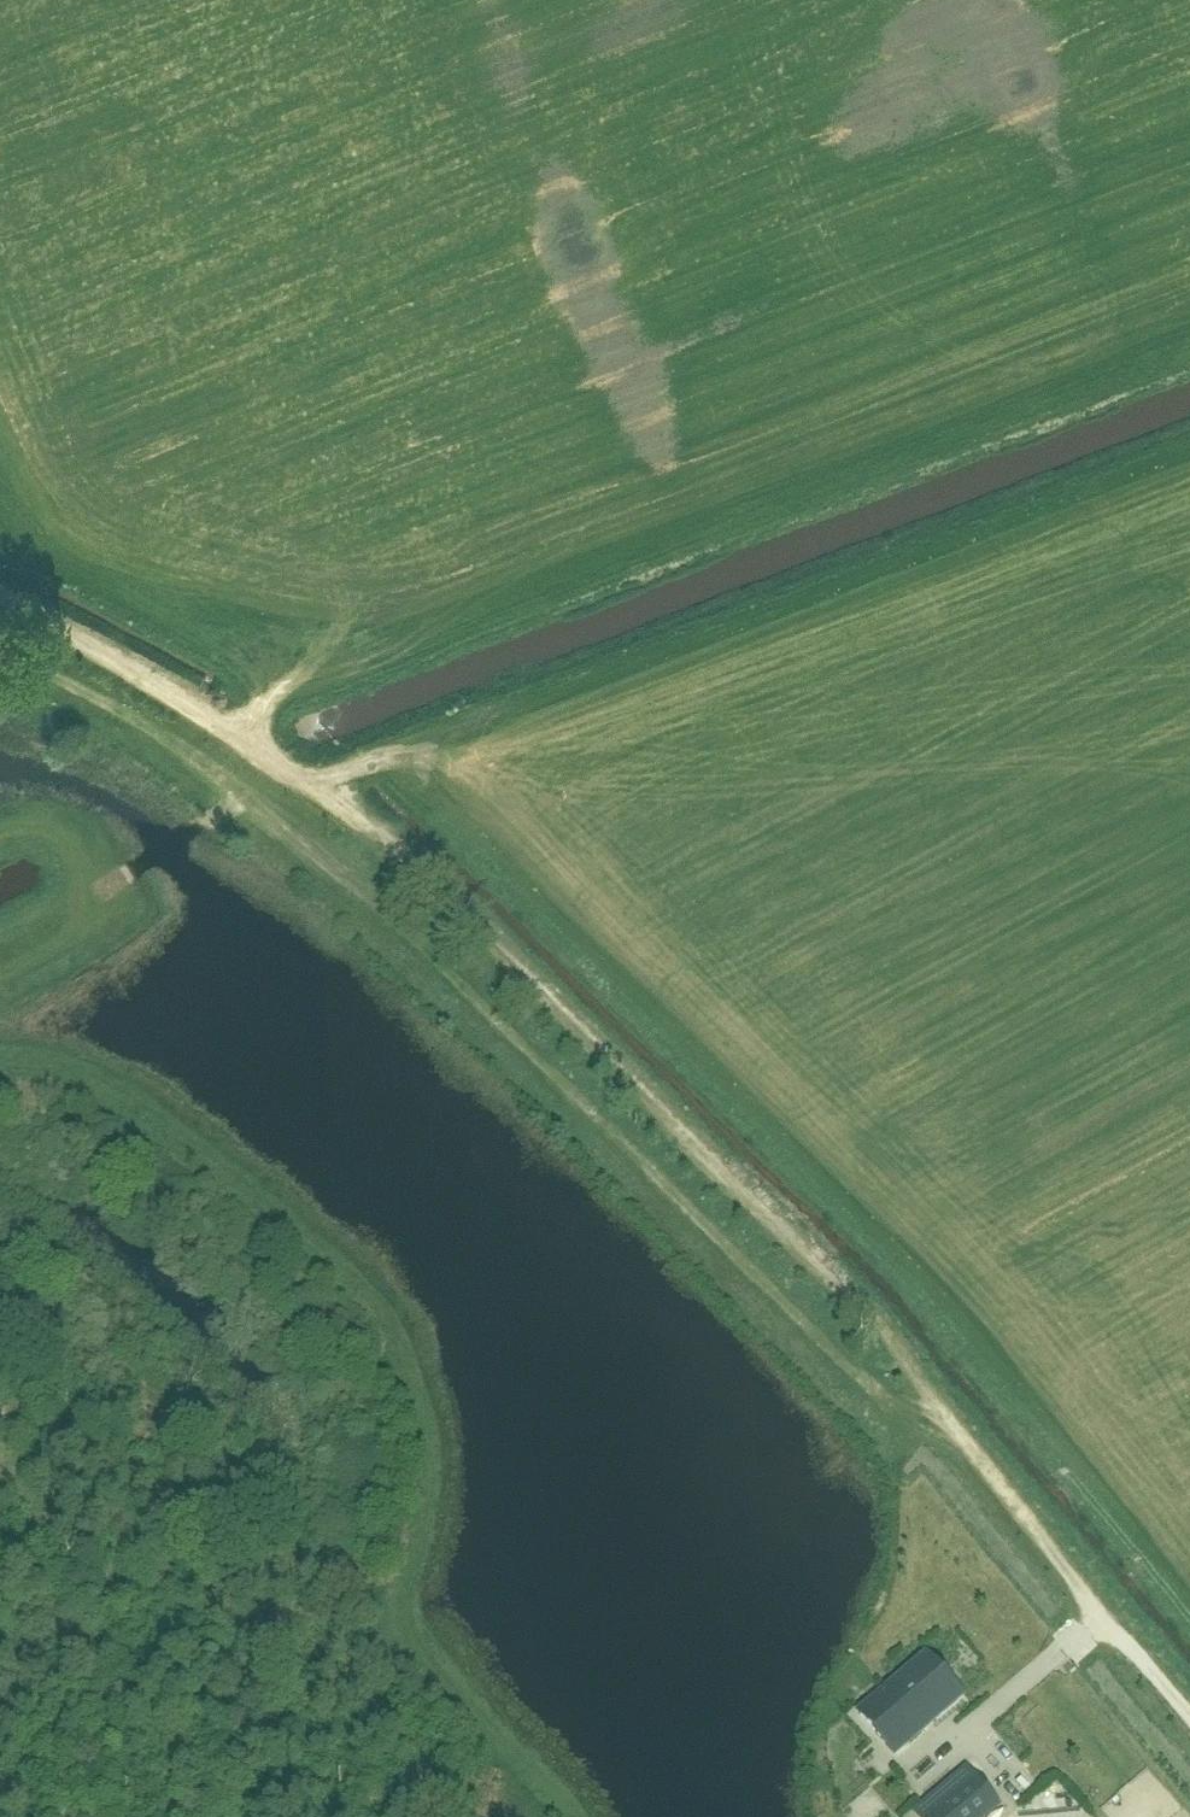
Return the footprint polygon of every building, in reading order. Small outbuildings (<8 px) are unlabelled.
[(859,1717),(894,1758),(957,1703),(921,1662),(859,1717)] [(976,1783),(935,1816),(989,1816),(998,1809),(976,1783)]
